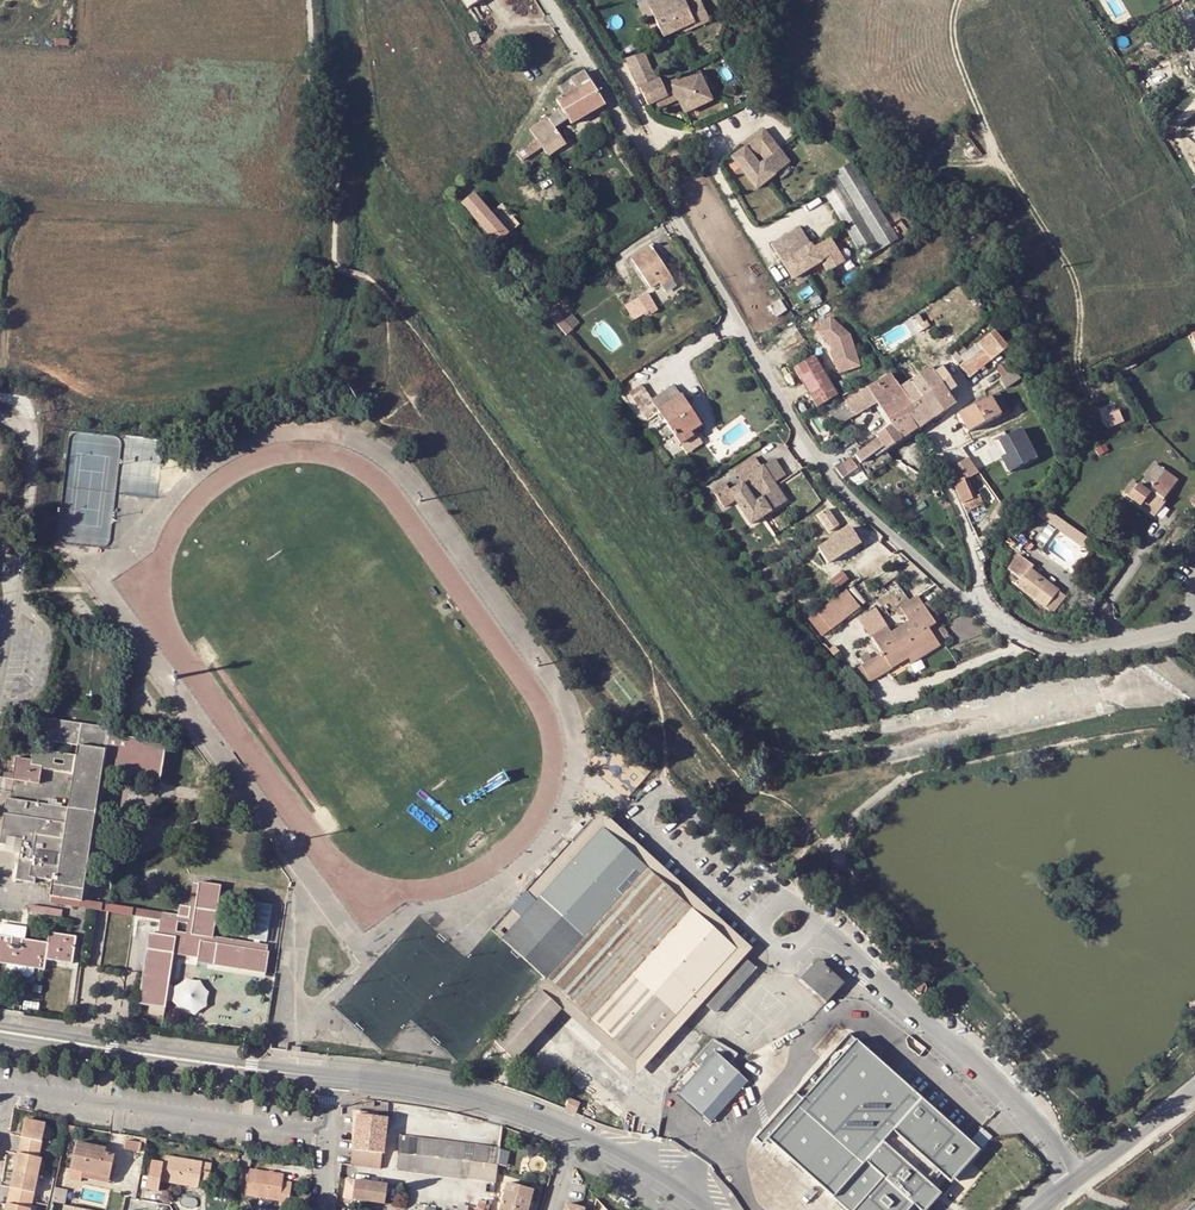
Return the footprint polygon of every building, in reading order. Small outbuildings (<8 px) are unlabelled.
[(467,9),(482,0),(461,0),(467,9)] [(653,1),(653,0),(647,0),(644,1),(649,10),(666,0),(656,0),(653,1)] [(649,10),(652,18),(657,28),(661,39),(681,30),(692,25),(694,30),(708,24),(700,6),(693,9),(686,11),(681,0),(666,0),(649,10)] [(649,10),(644,1),(636,5),(641,15),(649,10)] [(644,22),(652,18),(649,10),(641,15),(644,22)] [(1185,29),(1194,51),(1194,18),(1183,23),(1185,29)] [(684,35),(694,30),(692,25),(681,30),(684,35)] [(1185,29),(1176,33),(1181,47),(1185,46),(1194,70),(1194,51),(1185,29)] [(474,46),(481,42),(476,31),(468,35),(474,46)] [(624,61),(636,87),(652,79),(640,53),(624,61)] [(538,141),(518,154),(522,161),(543,147),(549,156),(566,146),(555,130),(565,123),(568,127),(605,106),(584,73),(571,81),(576,89),(556,101),(562,113),(549,121),(548,119),(530,130),(538,141)] [(651,84),(638,90),(646,107),(654,104),(662,100),(663,103),(674,98),(676,101),(682,115),(703,105),(707,97),(697,75),(676,85),(673,93),(651,84)] [(636,87),(638,90),(651,84),(673,93),(676,85),(674,81),(667,85),(652,79),(636,87)] [(663,103),(662,100),(654,104),(657,110),(676,101),(674,98),(663,103)] [(763,129),(749,140),(752,143),(760,153),(766,161),(760,166),(753,158),(745,148),(732,158),(747,178),(756,171),(766,182),(784,167),(776,156),(781,152),(763,129)] [(743,145),(745,148),(753,158),(760,153),(752,143),(749,140),(743,145)] [(790,163),(781,152),(776,156),(784,167),(790,163)] [(851,162),(834,173),(817,183),(821,190),(822,189),(838,180),(853,204),(837,214),(836,214),(865,260),(881,249),(898,239),(851,162)] [(766,182),(756,171),(747,178),(757,189),(766,182)] [(838,180),(822,189),(837,214),(853,204),(838,180)] [(507,236),(472,196),(463,204),(498,245),(507,236)] [(811,245),(800,227),(770,245),(782,263),(811,245)] [(811,245),(782,263),(792,280),(822,262),(828,273),(844,263),(830,238),(813,249),(811,245)] [(651,288),(659,283),(671,275),(653,247),(632,260),(651,288)] [(301,272),(294,271),(293,277),(300,278),(301,279),(303,280),(304,280),(306,280),(307,280),(308,278),(309,277),(310,276),(310,274),(309,273),(308,271),(307,271),(305,270),(303,270),(302,271),(301,272)] [(674,279),(671,275),(659,283),(662,287),(674,279)] [(627,305),(634,320),(649,312),(651,314),(658,310),(649,294),(627,305)] [(553,308),(546,314),(566,336),(573,331),(553,308)] [(930,326),(939,320),(935,313),(926,320),(930,326)] [(866,369),(849,315),(824,323),(834,356),(840,377),(866,369)] [(990,334),(978,344),(982,349),(994,340),(990,334)] [(991,361),(1003,351),(994,340),(982,349),(991,361)] [(815,409),(836,395),(812,358),(791,372),(815,409)] [(960,366),(970,378),(977,372),(968,361),(960,366)] [(1005,365),(996,370),(1001,378),(1010,373),(1005,365)] [(937,378),(930,368),(921,374),(944,409),(954,402),(947,393),(954,388),(945,373),(937,378)] [(1005,388),(1020,379),(1014,370),(1010,373),(1001,378),(999,379),(1005,388)] [(830,413),(839,426),(872,404),(876,401),(892,424),(913,409),(900,389),(890,374),(853,397),(830,413)] [(933,417),(944,409),(921,374),(909,382),(933,417)] [(660,412),(680,444),(690,438),(688,435),(692,432),(702,426),(676,386),(653,400),(638,377),(624,386),(629,394),(631,393),(637,402),(647,419),(660,412)] [(933,417),(909,382),(900,389),(913,409),(923,424),(933,417)] [(637,402),(631,393),(629,394),(625,396),(631,406),(637,402)] [(957,416),(966,433),(1008,410),(998,393),(987,400),(957,416)] [(872,404),(886,424),(888,427),(892,424),(876,401),(872,404)] [(885,450),(886,451),(923,424),(913,409),(892,424),(888,427),(876,435),(875,436),(877,439),(854,455),(859,463),(873,454),(875,456),(885,450)] [(888,427),(886,424),(874,433),(876,435),(888,427)] [(1019,430),(1006,437),(998,441),(1005,455),(1000,458),(1008,473),(1035,459),(1019,430)] [(1003,431),(990,438),(1000,458),(1005,455),(998,441),(1006,437),(1003,431)] [(692,452),(704,443),(700,437),(688,446),(692,452)] [(885,450),(875,456),(880,463),(881,465),(890,458),(886,451),(885,450)] [(866,473),(880,463),(875,456),(873,454),(859,463),(866,473)] [(758,526),(793,500),(780,481),(790,474),(778,457),(766,466),(758,455),(739,469),(748,481),(734,491),(728,483),(717,491),(730,508),(740,501),(758,526)] [(840,478),(855,468),(849,459),(834,469),(840,478)] [(1162,499),(1177,480),(1154,464),(1138,487),(1132,483),(1124,494),(1154,516),(1165,501),(1162,499)] [(952,484),(965,512),(975,508),(974,506),(981,503),(978,497),(972,500),(963,479),(954,483),(952,484)] [(932,491),(937,499),(943,495),(937,487),(932,491)] [(938,503),(943,510),(950,505),(945,498),(938,503)] [(858,526),(822,546),(833,564),(868,544),(858,526)] [(900,575),(895,569),(877,582),(882,588),(900,575)] [(1045,608),(1058,591),(1029,570),(1017,586),(1045,608)] [(826,637),(867,606),(852,587),(811,618),(826,637)] [(891,667),(908,657),(936,640),(930,628),(936,624),(919,597),(900,608),(909,622),(892,633),(888,628),(872,637),(883,655),(862,667),(871,681),(892,668),(891,667)] [(855,638),(847,627),(827,643),(836,654),(855,638)] [(940,646),(936,640),(908,657),(911,663),(940,646)] [(150,933),(138,1004),(164,1008),(173,954),(198,958),(197,963),(266,974),(269,951),(265,951),(266,946),(213,937),(221,886),(199,882),(199,888),(194,887),(191,908),(180,906),(179,916),(99,905),(83,902),(102,772),(108,735),(109,729),(50,720),(49,726),(47,741),(78,746),(76,756),(74,773),(64,840),(37,835),(29,877),(53,881),(50,897),(55,898),(54,903),(91,908),(162,919),(160,935),(150,933)] [(166,744),(108,735),(102,772),(160,782),(166,744)] [(36,756),(43,757),(44,752),(32,750),(31,760),(36,761),(36,756)] [(44,752),(43,757),(42,768),(74,773),(76,756),(44,752)] [(39,784),(42,768),(43,757),(36,756),(36,761),(31,760),(16,758),(14,774),(4,772),(3,778),(12,780),(39,784)] [(744,957),(752,949),(611,821),(602,813),(547,873),(486,940),(538,986),(543,991),(563,1009),(636,1076),(685,1023),(704,1002),(696,994),(636,1060),(545,978),(503,939),(555,882),(603,829),(744,957)] [(503,939),(545,978),(636,1060),(696,994),(704,1002),(715,1012),(756,968),(744,957),(603,829),(555,882),(503,939)] [(256,900),(255,938),(279,938),(280,901),(256,900)] [(0,936),(0,963),(20,967),(44,971),(46,961),(72,964),(76,938),(50,934),(48,943),(0,936)] [(800,978),(827,1002),(832,996),(837,990),(843,983),(823,965),(826,962),(823,960),(821,962),(817,959),(800,978)] [(175,1008),(208,1010),(209,981),(177,979),(175,1008)] [(516,1061),(563,1009),(543,991),(496,1043),(516,1061)] [(90,1006),(76,1003),(75,1011),(89,1013),(90,1006)] [(757,1131),(842,1209),(906,1209),(909,1207),(912,1209),(924,1209),(937,1196),(927,1188),(937,1177),(947,1186),(976,1153),(848,1034),(757,1131)] [(926,1049),(910,1036),(906,1040),(908,1048),(920,1056),(926,1049)] [(712,1038),(693,1059),(698,1065),(680,1085),(705,1108),(699,1114),(708,1122),(745,1080),(726,1063),(736,1053),(712,1038)] [(705,1108),(680,1085),(674,1091),(699,1114),(705,1108)] [(564,1110),(576,1115),(579,1105),(569,1100),(564,1110)] [(386,1119),(356,1116),(353,1151),(382,1154),(386,1119)] [(25,1121),(21,1139),(29,1141),(26,1158),(17,1156),(9,1190),(18,1192),(18,1195),(34,1197),(38,1175),(34,1174),(44,1125),(25,1121)] [(495,1183),(499,1149),(399,1137),(399,1140),(396,1171),(495,1183)] [(26,1158),(29,1141),(21,1139),(17,1156),(26,1158)] [(141,1144),(125,1141),(123,1150),(139,1153),(141,1144)] [(81,1182),(81,1179),(83,1173),(109,1178),(113,1156),(104,1154),(105,1150),(76,1144),(71,1170),(69,1180),(81,1182)] [(201,1174),(210,1175),(211,1166),(164,1158),(163,1164),(151,1162),(146,1190),(158,1192),(160,1182),(198,1189),(199,1182),(201,1174)] [(246,1197),(255,1199),(278,1202),(277,1208),(288,1209),(291,1185),(283,1184),(284,1176),(250,1171),(246,1197)] [(111,1186),(112,1179),(109,1178),(83,1173),(81,1179),(111,1186)] [(199,1182),(208,1183),(210,1175),(201,1174),(199,1182)] [(341,1199),(352,1200),(355,1182),(344,1181),(341,1199)] [(387,1187),(355,1182),(352,1200),(385,1206),(387,1187)] [(533,1191),(509,1185),(501,1209),(527,1209),(533,1191)] [(67,1192),(54,1189),(52,1200),(51,1203),(64,1206),(67,1192)] [(18,1195),(9,1193),(6,1206),(15,1207),(18,1195)] [(34,1197),(18,1195),(15,1207),(6,1206),(5,1209),(31,1209),(34,1197)] [(277,1208),(278,1202),(255,1199),(254,1204),(277,1208)]
